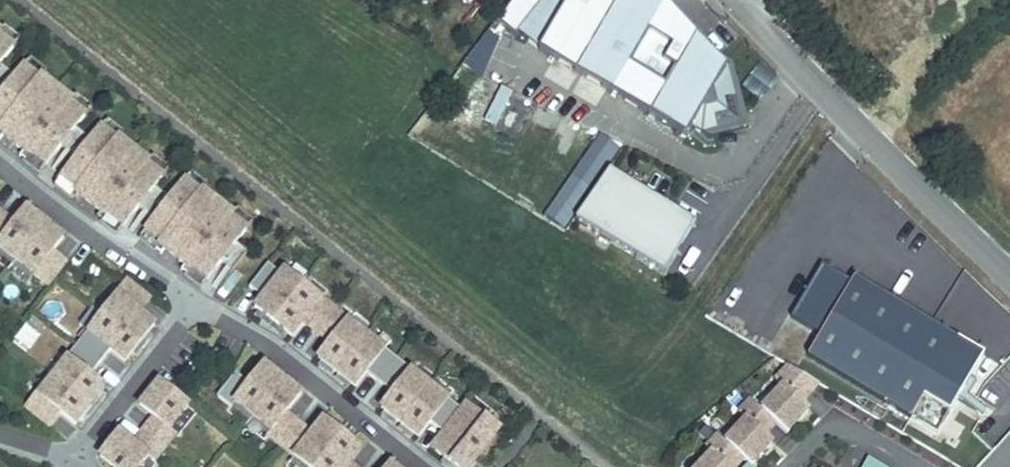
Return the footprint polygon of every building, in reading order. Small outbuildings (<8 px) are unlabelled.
[(544,0),(514,0),(498,21),(517,35),(544,0)] [(540,51),(688,138),(694,127),(704,133),(745,123),(730,68),(666,0),(570,0),(540,51)] [(13,49),(0,38),(0,66),(13,49)] [(751,127),(734,61),(730,68),(745,123),(704,133),(710,137),(751,127)] [(16,78),(0,66),(0,98),(16,78)] [(85,117),(69,105),(72,102),(41,78),(39,81),(23,68),(16,78),(0,98),(0,130),(0,134),(29,157),(31,154),(46,166),(61,148),(75,130),(85,117)] [(481,136),(510,150),(533,104),(476,75),(453,120),(482,134),(481,136)] [(76,161),(91,142),(75,130),(61,148),(76,161)] [(155,188),(162,178),(147,166),(149,164),(118,139),(116,142),(101,130),(91,142),(76,161),(62,179),(77,191),(75,194),(106,218),(108,215),(124,228),(138,209),(155,188)] [(663,276),(694,225),(608,173),(574,222),(663,276)] [(221,263),(236,244),(246,230),(231,218),(233,215),(203,191),(200,194),(185,181),(170,200),(153,221),(145,231),(161,244),(159,246),(190,271),(192,268),(207,280),(221,263)] [(153,221),(170,200),(155,188),(138,209),(153,221)] [(48,286),(66,263),(53,252),(64,238),(26,209),(15,223),(0,212),(0,248),(48,286)] [(233,272),(248,253),(236,244),(221,263),(233,272)] [(322,298),(321,299),(284,271),(282,274),(268,263),(249,286),(263,297),(254,307),(292,337),(303,322),(329,342),(318,357),(355,387),(367,372),(393,392),(381,407),(418,437),(430,422),(443,432),(431,447),(457,466),(470,466),(500,429),(467,403),(462,409),(447,399),(322,298)] [(806,358),(936,435),(982,357),(852,280),(850,285),(820,267),(790,318),(820,335),(806,358)] [(105,388),(90,376),(111,350),(125,362),(155,324),(139,312),(150,299),(127,280),(115,295),(117,296),(67,358),(68,358),(39,395),(38,394),(27,408),(50,426),(60,413),(76,425),(105,388)] [(361,448),(323,419),(312,433),(286,413),(301,394),(264,364),(249,383),(236,373),(217,396),(232,407),(235,403),(271,431),(267,436),(307,466),(356,466),(350,463),(361,448)] [(781,389),(760,412),(775,426),(786,436),(809,412),(801,405),(817,386),(787,369),(773,382),(781,389)] [(148,456),(155,461),(177,434),(170,429),(189,406),(158,383),(140,406),(154,417),(134,443),(120,432),(101,456),(114,466),(140,466),(148,456)] [(749,402),(737,414),(745,421),(723,444),(742,461),(748,466),(751,466),(772,445),(764,438),(775,426),(760,412),(749,402)] [(742,461),(723,444),(716,438),(705,450),(710,455),(699,466),(737,466),(742,461)] [(868,458),(863,466),(884,466),(868,458)]
